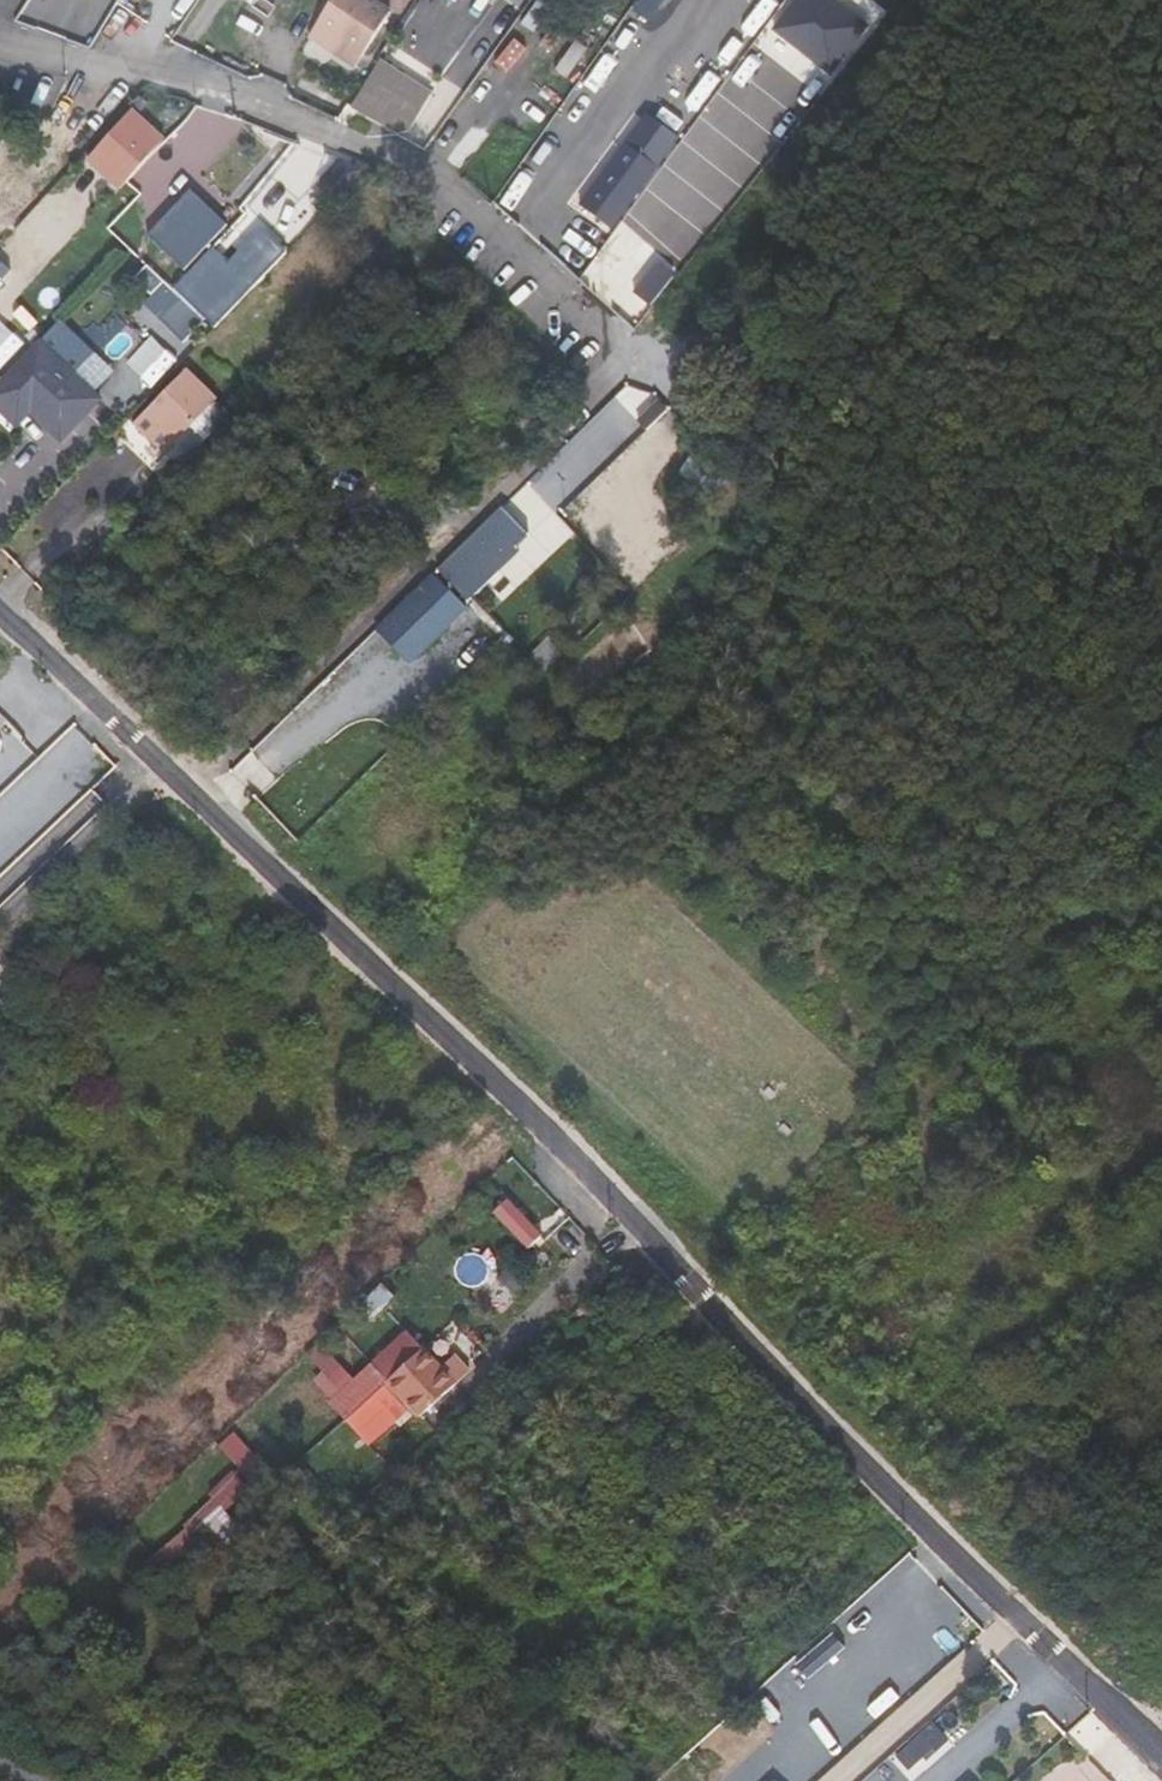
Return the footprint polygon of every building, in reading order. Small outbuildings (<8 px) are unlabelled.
[(318,61),(330,41),(358,58),(386,14),(364,0),(330,0),(299,49),(318,61)] [(838,0),(798,0),(774,31),(832,75),(870,25),(838,0)] [(330,41),(318,61),(346,78),(358,58),(330,41)] [(427,96),(374,63),(348,110),(394,135),(405,133),(427,96)] [(120,184),(158,143),(129,116),(91,157),(120,184)] [(274,152),(249,128),(220,159),(245,182),(274,152)] [(661,169),(630,146),(585,208),(617,230),(661,169)] [(351,185),(336,171),(319,189),(333,203),(351,185)] [(147,233),(186,269),(229,222),(191,186),(147,233)] [(373,194),(366,203),(375,211),(382,203),(373,194)] [(237,243),(260,268),(287,244),(263,219),(237,243)] [(0,261),(0,286),(12,273),(0,261)] [(665,269),(643,297),(658,309),(680,280),(665,269)] [(94,404),(34,346),(0,381),(0,419),(4,423),(25,402),(62,438),(94,404)] [(205,400),(173,370),(134,411),(167,442),(205,400)] [(639,419),(647,428),(667,409),(659,399),(639,419)] [(167,442),(134,411),(123,422),(156,454),(167,442)] [(523,484),(474,532),(504,564),(554,516),(523,484)] [(472,603),(438,568),(387,618),(416,648),(420,652),(472,603)] [(420,652),(416,648),(387,618),(382,623),(416,656),(420,652)] [(492,1216),(526,1250),(539,1236),(505,1203),(492,1216)] [(452,1383),(405,1332),(352,1382),(320,1347),(306,1360),(338,1395),(326,1406),(364,1447),(405,1410),(414,1419),(452,1383)] [(215,1448),(258,1491),(273,1477),(230,1433),(215,1448)] [(179,1530),(201,1554),(235,1523),(223,1510),(245,1490),(231,1475),(207,1498),(210,1501),(179,1530)] [(946,1739),(933,1724),(897,1755),(911,1770),(946,1739)]
